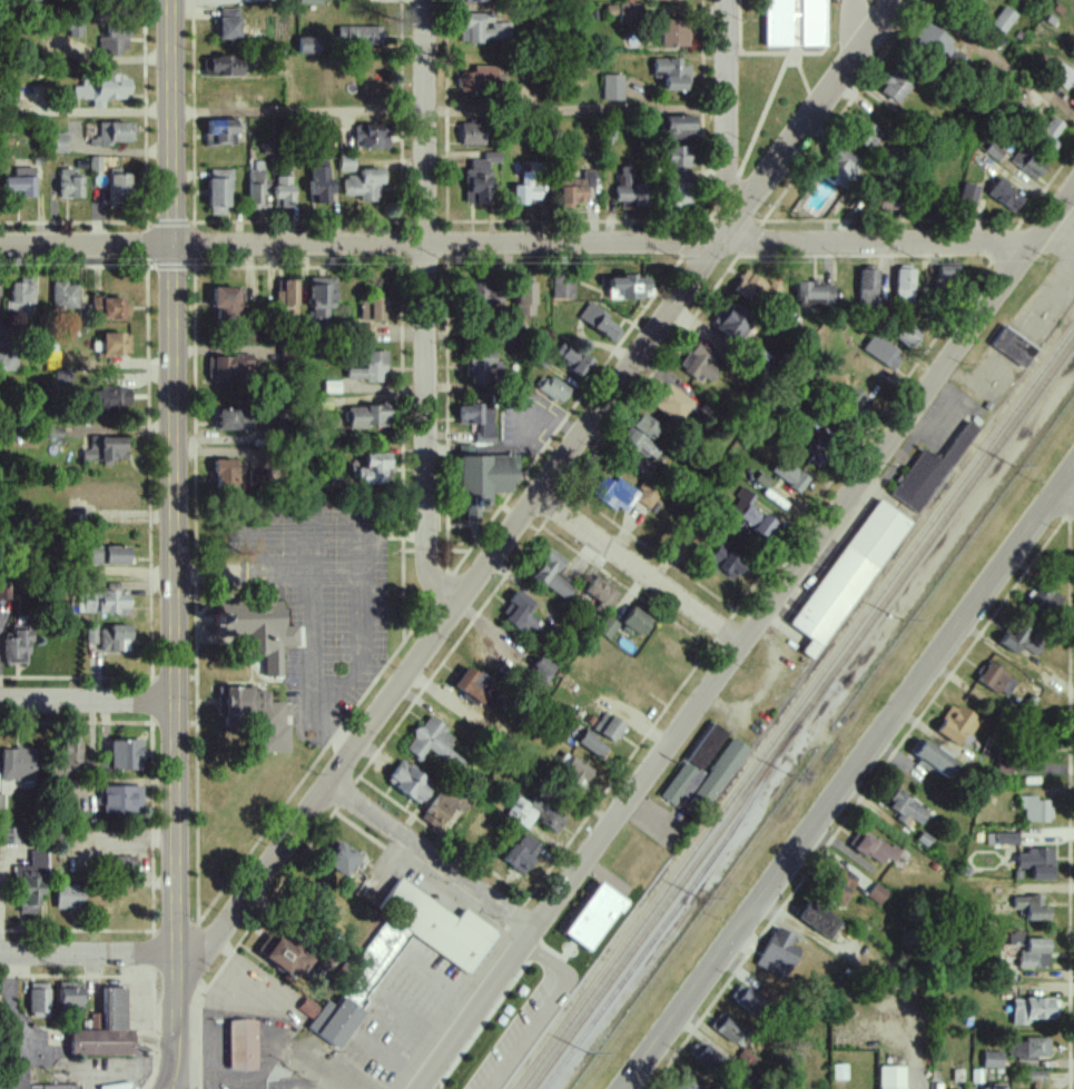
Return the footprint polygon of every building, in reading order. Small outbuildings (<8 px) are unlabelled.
[(765,45),(791,45),(801,38),(801,45),(825,45),(825,0),(765,0),(765,45)] [(1001,36),(1017,17),(1005,7),(989,25),(1001,36)] [(239,38),(239,9),(219,8),(219,38),(239,38)] [(462,43),(512,41),(511,23),(493,23),(492,13),(461,14),(462,43)] [(660,46),(689,46),(690,19),(661,19),(660,46)] [(943,64),(957,45),(926,21),(912,39),(943,64)] [(66,38),(81,38),(82,22),(67,22),(66,38)] [(127,26),(107,27),(107,37),(98,37),(99,54),(128,53),(127,26)] [(337,27),(337,46),(382,44),(382,26),(337,27)] [(298,54),(317,54),(317,37),(298,38),(298,54)] [(242,76),(242,56),(209,55),(209,76),(242,76)] [(682,58),(655,58),(654,77),(665,77),(665,91),(689,91),(689,65),(681,65),(682,58)] [(879,91),(899,104),(913,83),(893,70),(879,91)] [(622,101),(623,75),(603,74),(602,100),(622,101)] [(130,79),(117,79),(117,75),(95,75),(95,85),(72,86),(72,99),(91,99),(91,109),(103,109),(103,99),(130,99),(130,79)] [(16,103),(16,84),(3,84),(2,103),(16,103)] [(886,128),(895,114),(882,105),(872,118),(886,128)] [(1033,138),(1050,152),(1057,144),(1053,140),(1065,125),(1052,115),(1033,138)] [(666,116),(666,139),(695,138),(695,116),(666,116)] [(206,145),(236,145),(235,119),(206,120),(206,145)] [(869,149),(881,133),(865,122),(853,138),(869,149)] [(98,123),(98,138),(89,137),(89,146),(111,146),(111,141),(133,142),(134,123),(98,123)] [(461,145),(485,145),(485,123),(461,123),(461,145)] [(387,149),(387,126),(355,125),(355,148),(387,149)] [(50,153),(68,152),(67,133),(49,134),(50,153)] [(997,162),(1004,153),(991,143),(984,152),(997,162)] [(690,147),(667,146),(667,167),(690,167),(690,147)] [(1036,181),(1047,166),(1021,146),(1009,162),(1036,181)] [(863,162),(840,147),(820,180),(842,195),(863,162)] [(466,204),(490,204),(491,162),(500,162),(500,152),(484,152),(484,159),(467,159),(466,204)] [(354,171),(354,157),(339,156),(339,171),(354,171)] [(100,172),(101,157),(91,157),(90,171),(100,172)] [(331,203),(332,178),(328,178),(328,166),(311,165),(309,202),(331,203)] [(618,208),(645,208),(645,183),(638,183),(638,166),(618,166),(618,208)] [(19,195),(19,197),(34,197),(34,167),(14,168),(14,177),(3,177),(4,196),(19,195)] [(82,198),(82,175),(71,175),(71,168),(59,168),(59,198),(82,198)] [(120,169),(109,168),(108,203),(129,204),(130,174),(120,173),(120,169)] [(209,215),(230,215),(229,169),(208,170),(209,215)] [(248,169),(248,209),(263,209),(263,169),(248,169)] [(383,169),(359,169),(359,176),(343,177),(343,196),(360,196),(360,202),(377,202),(377,185),(383,185),(383,169)] [(560,179),(561,209),(575,209),(575,204),(587,203),(586,188),(594,188),(594,170),(582,170),(582,178),(560,179)] [(513,185),(513,204),(528,205),(528,200),(541,200),(541,186),(532,186),(532,172),(521,171),(521,185),(513,185)] [(691,171),(667,171),(667,208),(691,207),(691,171)] [(274,208),(293,207),(292,176),(273,176),(274,208)] [(988,195),(1014,213),(1025,197),(999,179),(988,195)] [(981,188),(964,182),(956,206),(973,211),(981,188)] [(878,210),(900,210),(900,197),(879,196),(878,210)] [(937,265),(938,282),(959,281),(958,264),(937,265)] [(896,299),(914,300),(915,267),(897,267),(896,299)] [(733,289),(755,307),(768,291),(775,296),(781,289),(772,282),(768,286),(748,270),(733,289)] [(859,307),(877,308),(878,270),(860,270),(859,307)] [(609,277),(609,299),(651,298),(651,276),(609,277)] [(333,278),(310,277),(309,318),(333,319),(333,278)] [(575,277),(553,277),(552,298),(574,299),(575,277)] [(297,280),(276,280),(275,316),(296,316),(297,280)] [(834,285),(812,286),(811,281),(797,282),(797,307),(834,306),(834,285)] [(501,309),(500,282),(473,283),(474,310),(501,309)] [(10,302),(5,302),(4,312),(33,313),(33,283),(10,283),(10,302)] [(78,309),(77,283),(52,283),(53,310),(78,309)] [(515,316),(534,316),(535,283),(516,283),(515,316)] [(238,288),(212,287),(212,309),(216,310),(216,321),(238,321),(238,288)] [(91,314),(101,314),(101,319),(130,319),(130,298),(91,299),(91,314)] [(384,321),(384,299),(360,299),(359,321),(384,321)] [(754,320),(731,299),(711,321),(734,342),(754,320)] [(577,320),(616,341),(624,326),(586,305),(577,320)] [(894,337),(910,350),(924,333),(908,320),(894,337)] [(373,342),(374,325),(360,325),(359,342),(373,342)] [(990,344),(1024,369),(1038,351),(1005,326),(990,344)] [(257,344),(258,329),(243,328),(242,343),(257,344)] [(129,356),(130,334),(102,334),(102,356),(129,356)] [(862,350),(892,370),(903,354),(873,334),(862,350)] [(709,361),(714,353),(696,341),(679,367),(709,386),(720,369),(709,361)] [(583,377),(592,359),(561,342),(555,354),(566,360),(563,366),(583,377)] [(347,368),(347,380),(387,382),(387,352),(366,351),(366,369),(347,368)] [(467,384),(494,385),(494,351),(467,351),(467,384)] [(17,370),(17,353),(0,354),(0,371),(17,370)] [(207,357),(207,381),(251,380),(251,356),(207,357)] [(535,388),(561,404),(570,390),(545,373),(535,388)] [(340,381),(324,381),(324,393),(340,393),(340,381)] [(651,406),(678,423),(692,401),(665,384),(651,406)] [(853,412),(867,399),(854,385),(840,398),(853,412)] [(130,408),(129,388),(93,388),(94,408),(130,408)] [(459,425),(476,425),(476,444),(492,444),(493,405),(459,404),(459,425)] [(349,429),(390,428),(389,406),(349,407),(349,429)] [(250,428),(250,410),(210,411),(211,429),(250,428)] [(621,441),(652,461),(660,449),(648,442),(659,425),(639,412),(621,441)] [(891,496),(919,515),(977,428),(967,421),(941,461),(923,448),(891,496)] [(82,463),(112,462),(112,460),(127,460),(126,436),(90,437),(90,450),(82,450),(82,463)] [(384,484),(384,469),(389,469),(389,453),(364,453),(364,469),(355,469),(356,484),(384,484)] [(460,456),(460,517),(481,517),(481,506),(490,506),(490,493),(510,493),(510,483),(517,483),(517,457),(460,456)] [(770,472),(799,493),(809,479),(781,457),(770,472)] [(215,493),(244,492),(243,459),(214,460),(215,493)] [(754,481),(765,490),(771,481),(760,473),(754,481)] [(617,478),(614,483),(604,476),(592,494),(624,515),(634,499),(649,509),(660,493),(643,481),(637,491),(617,478)] [(776,523),(749,504),(754,497),(743,489),(728,511),(766,537),(776,523)] [(791,626),(811,639),(803,652),(816,661),(909,520),(875,498),(791,626)] [(732,581),(748,564),(723,542),(708,559),(732,581)] [(129,547),(87,546),(87,564),(128,565),(129,547)] [(565,561),(550,550),(528,578),(542,589),(545,586),(565,601),(574,589),(555,575),(565,561)] [(604,616),(620,592),(595,575),(584,592),(599,602),(594,610),(604,616)] [(11,598),(11,582),(0,582),(0,598),(11,598)] [(528,635),(538,619),(527,613),(535,601),(517,589),(500,616),(528,635)] [(128,595),(118,595),(118,592),(81,592),(81,614),(128,614),(128,595)] [(282,677),(281,648),(298,647),(297,626),(282,626),(282,601),(217,603),(218,614),(216,614),(216,637),(244,637),(245,653),(263,652),(263,677),(282,677)] [(642,635),(651,617),(631,607),(622,625),(642,635)] [(609,640),(620,624),(607,616),(596,631),(609,640)] [(1015,655),(1021,646),(1034,656),(1048,637),(1021,617),(1001,645),(1015,655)] [(5,665),(31,664),(30,626),(12,627),(13,638),(4,638),(5,665)] [(130,626),(99,626),(100,652),(130,652),(130,626)] [(86,643),(96,644),(97,628),(86,627),(86,643)] [(556,668),(540,657),(528,674),(544,684),(556,668)] [(977,682),(999,693),(999,692),(1009,697),(1017,679),(985,664),(977,682)] [(466,666),(453,688),(482,705),(495,683),(466,666)] [(258,753),(290,753),(290,725),(284,725),(284,702),(267,702),(267,689),(218,689),(218,714),(258,714),(258,753)] [(970,736),(980,721),(953,704),(936,731),(957,745),(965,733),(970,736)] [(615,742),(624,723),(602,712),(593,732),(615,742)] [(404,748),(419,761),(428,749),(458,772),(465,762),(447,748),(455,737),(429,716),(404,748)] [(686,760),(700,771),(727,734),(712,723),(686,760)] [(577,744),(601,758),(608,746),(584,732),(577,744)] [(748,749),(733,738),(692,795),(707,805),(748,749)] [(109,753),(101,753),(101,770),(142,770),(142,741),(110,741),(109,753)] [(82,742),(63,742),(63,773),(82,773),(82,742)] [(961,763),(922,743),(914,758),(953,779),(961,763)] [(35,781),(36,750),(2,749),(1,780),(35,781)] [(584,786),(593,769),(570,758),(561,775),(584,786)] [(386,783),(421,805),(435,782),(400,761),(386,783)] [(681,797),(686,800),(703,775),(684,762),(660,797),(674,806),(681,797)] [(142,787),(102,787),(103,814),(142,813),(142,787)] [(458,802),(441,790),(420,819),(438,831),(458,802)] [(922,826),(931,811),(897,791),(887,807),(898,814),(895,820),(906,827),(911,819),(922,826)] [(558,833),(568,814),(535,795),(529,805),(516,797),(506,816),(528,829),(534,819),(558,833)] [(1025,822),(1051,822),(1051,800),(1038,801),(1038,796),(1019,797),(1019,809),(1025,809),(1025,822)] [(886,859),(894,864),(900,853),(859,829),(849,847),(881,866),(886,859)] [(542,844),(520,832),(504,864),(526,875),(542,844)] [(1018,833),(994,834),(994,846),(1019,845),(1018,833)] [(360,856),(338,841),(323,863),(345,878),(360,856)] [(17,866),(17,914),(44,915),(45,848),(31,848),(31,866),(17,866)] [(1031,881),(1054,881),(1054,849),(1027,849),(1027,854),(1017,854),(1017,870),(1031,870),(1031,881)] [(113,857),(113,871),(135,871),(135,856),(113,857)] [(858,878),(837,867),(821,896),(843,907),(858,878)] [(376,909),(416,937),(469,973),(497,932),(465,910),(459,919),(398,878),(376,909)] [(83,910),(84,885),(57,884),(56,910),(83,910)] [(880,906),(888,893),(875,884),(867,897),(880,906)] [(554,940),(589,891),(614,909),(580,959),(554,940)] [(1013,897),(1013,910),(1022,910),(1022,922),(1047,921),(1046,896),(1013,897)] [(829,941),(842,923),(810,899),(797,917),(829,941)] [(800,949),(791,945),(795,936),(775,927),(756,967),(785,981),(800,949)] [(312,959),(270,933),(257,954),(299,980),(312,959)] [(1009,934),(1009,947),(1025,946),(1024,934),(1009,934)] [(1050,939),(1028,940),(1028,951),(1019,951),(1019,969),(1050,969),(1050,939)] [(60,983),(59,1010),(81,1011),(82,983),(60,983)] [(49,984),(29,984),(29,1017),(49,1018),(49,984)] [(755,1016),(766,1001),(740,984),(730,999),(755,1016)] [(132,1056),(132,1031),(125,1031),(125,989),(103,989),(103,1031),(70,1031),(70,1056),(132,1056)] [(297,1009),(311,1019),(321,1006),(307,996),(297,1009)] [(338,1050),(364,1013),(343,998),(336,1007),(327,1001),(307,1028),(338,1050)] [(1054,999),(1013,999),(1013,1026),(1026,1025),(1026,1020),(1054,1020),(1054,999)] [(734,1047),(748,1033),(723,1010),(710,1025),(734,1047)] [(224,1020),(225,1068),(253,1068),(253,1020),(224,1020)] [(1050,1039),(1024,1038),(1024,1043),(1009,1042),(1009,1060),(1036,1060),(1036,1057),(1049,1057),(1050,1039)] [(686,1059),(714,1075),(724,1057),(696,1041),(686,1059)] [(1003,1070),(1003,1053),(983,1052),(983,1069),(1003,1070)] [(833,1081),(847,1080),(847,1064),(833,1065),(833,1081)] [(904,1068),(878,1068),(879,1088),(904,1088),(904,1068)] [(672,1088),(704,1088),(706,1085),(684,1070),(672,1088)] [(1046,1080),(1047,1072),(1025,1071),(1025,1079),(1046,1080)] [(22,1085),(22,1088),(0,1088),(0,1077),(22,1077),(22,1085)]
